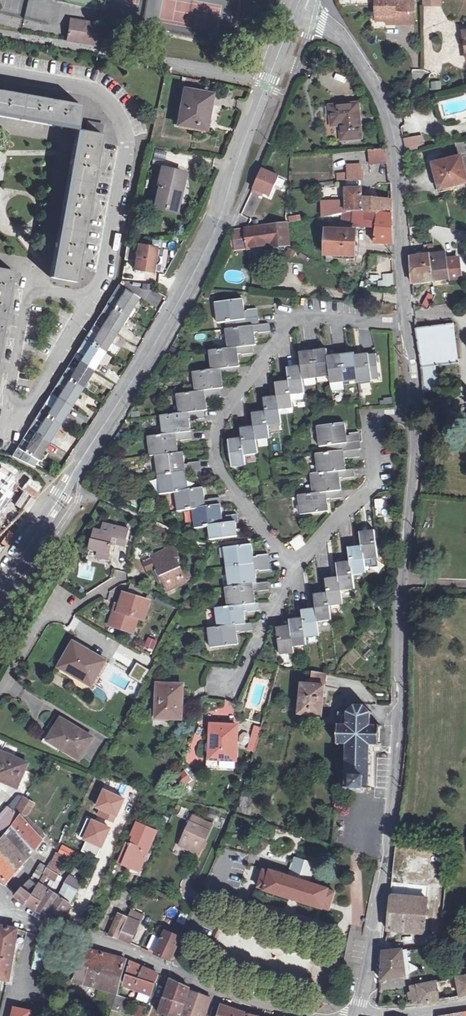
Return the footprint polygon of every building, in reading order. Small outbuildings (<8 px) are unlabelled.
[(390,17),(398,17),(398,26),(417,26),(416,5),(399,5),(398,0),(378,0),(378,17),(390,17)] [(70,20),(69,25),(84,28),(85,22),(70,20)] [(100,25),(85,22),(84,28),(69,25),(67,41),(96,46),(100,25)] [(441,89),(441,82),(431,82),(432,90),(441,89)] [(75,132),(78,107),(57,103),(58,98),(52,97),(45,96),(44,101),(3,93),(3,88),(0,88),(0,119),(75,132)] [(212,97),(188,92),(181,126),(197,130),(198,126),(208,129),(209,123),(210,119),(208,118),(212,97)] [(340,120),(342,140),(361,139),(359,113),(358,105),(331,107),(332,120),(340,120)] [(85,134),(75,132),(50,278),(75,283),(78,265),(83,266),(84,260),(85,251),(81,251),(86,216),(91,217),(92,210),(93,203),(88,202),(94,168),(99,169),(100,161),(102,155),(97,154),(101,127),(87,124),(85,134)] [(424,147),(422,135),(404,138),(407,150),(424,147)] [(454,145),(458,159),(465,157),(465,142),(454,145)] [(381,150),(370,151),(371,165),(383,163),(381,150)] [(434,167),(441,192),(442,191),(443,194),(452,191),(452,189),(465,185),(465,175),(462,160),(434,167)] [(270,198),(279,175),(261,167),(251,190),(270,198)] [(184,173),(162,168),(157,183),(160,183),(154,205),(172,210),(177,191),(179,191),(181,186),(184,173)] [(348,169),(348,174),(338,174),(338,182),(340,182),(348,182),(362,181),(362,178),(362,168),(348,169)] [(344,214),(364,212),(362,189),(346,190),(347,209),(328,209),(328,215),(344,214)] [(364,212),(379,214),(392,215),(392,210),(392,205),(392,203),(364,201),(364,212)] [(377,228),(379,214),(364,212),(344,214),(343,228),(365,227),(377,228)] [(379,214),(377,228),(376,243),(394,243),(393,231),(392,215),(379,214)] [(288,225),(246,230),(249,250),(290,245),(288,225)] [(249,250),(246,230),(234,232),(236,252),(249,250)] [(358,232),(328,231),(328,257),(335,258),(336,256),(357,257),(357,248),(358,232)] [(137,263),(135,270),(154,273),(155,263),(157,248),(139,246),(139,248),(127,246),(125,261),(137,263)] [(431,256),(431,266),(448,265),(447,261),(446,255),(431,256)] [(413,285),(435,282),(432,278),(431,266),(428,267),(427,257),(411,259),(412,267),(413,275),(413,285)] [(448,265),(450,281),(465,279),(465,277),(465,275),(465,270),(465,269),(465,268),(465,267),(465,265),(465,263),(460,263),(459,260),(447,261),(448,265)] [(306,262),(291,261),(290,275),(305,276),(306,262)] [(448,265),(431,266),(432,278),(435,282),(450,281),(448,265)] [(12,272),(0,270),(0,338),(6,304),(11,305),(12,297),(14,290),(9,290),(12,272)] [(395,287),(394,273),(382,274),(383,287),(395,287)] [(125,292),(119,288),(113,297),(118,301),(125,292)] [(118,301),(113,297),(108,305),(127,317),(133,307),(137,300),(125,292),(118,301)] [(428,301),(424,309),(431,311),(432,308),(434,303),(428,301)] [(225,325),(225,332),(257,328),(256,319),(255,313),(243,314),(241,303),(215,305),(218,326),(225,325)] [(108,317),(103,327),(116,335),(121,326),(127,317),(108,305),(103,314),(108,317)] [(437,362),(444,361),(460,359),(455,323),(417,329),(419,340),(424,363),(425,392),(441,391),(437,362)] [(96,337),(90,333),(85,341),(105,353),(110,345),(116,335),(103,327),(96,337)] [(228,351),(250,349),(254,348),(253,342),(253,335),(267,333),(266,327),(257,328),(225,332),(228,351)] [(99,362),(105,353),(85,341),(81,349),(87,353),(81,363),(94,371),(99,362)] [(250,349),(228,351),(209,354),(212,374),(234,371),(238,371),(237,364),(236,358),(250,356),(250,349)] [(320,354),(314,355),(316,381),(330,379),(328,360),(327,353),(320,354)] [(300,357),(302,370),(303,383),(316,381),(314,355),(308,356),(300,357)] [(344,386),(358,384),(356,359),(355,357),(347,358),(341,358),(344,386)] [(356,359),(358,384),(358,386),(371,385),(371,384),(378,383),(376,358),(367,358),(367,357),(363,358),(356,359)] [(336,359),(328,360),(330,379),(331,388),(344,386),(341,358),(336,359)] [(88,380),(94,371),(81,363),(75,373),(68,369),(63,377),(83,389),(88,380)] [(305,397),(303,383),(302,370),(293,371),(288,372),(290,386),(291,398),(305,397)] [(234,371),(212,374),(193,376),(195,394),(222,391),(221,385),(220,380),(235,378),(234,371)] [(76,399),(83,389),(63,377),(58,385),(64,390),(58,399),(71,407),(76,399)] [(291,398),(290,386),(283,386),(275,387),(277,401),(279,415),(293,412),(291,398)] [(180,417),(202,414),(205,414),(204,407),(204,401),(218,400),(217,393),(178,398),(180,417)] [(65,417),(71,407),(58,399),(52,409),(46,405),(41,413),(60,426),(65,417)] [(279,415),(277,401),(271,402),(264,403),(266,417),(268,429),(281,428),(279,415)] [(53,437),(60,426),(41,413),(36,421),(42,425),(35,435),(49,444),(53,437)] [(202,414),(180,417),(161,420),(163,438),(190,435),(189,428),(188,424),(202,422),(202,414)] [(268,429),(266,417),(259,418),(252,419),(254,432),(256,444),(269,442),(268,429)] [(332,458),(362,454),(364,454),(362,447),(361,439),(349,440),(348,429),(321,433),(324,451),(331,451),(332,458)] [(256,444),(254,432),(247,433),(241,434),(242,443),(244,460),(258,458),(256,444)] [(29,445),(23,442),(18,449),(38,461),(41,456),(49,444),(35,435),(29,445)] [(190,442),(190,435),(163,438),(148,441),(151,461),(177,457),(176,449),(176,444),(190,442)] [(244,460),(242,443),(236,444),(229,446),(233,471),(246,470),(244,460)] [(362,458),(362,454),(332,458),(320,460),(322,479),(349,475),(348,464),(362,462),(362,458)] [(159,479),(200,473),(199,466),(185,468),(185,463),(184,458),(157,462),(159,479)] [(200,473),(159,479),(162,500),(177,497),(189,496),(188,488),(187,483),(201,481),(200,473)] [(349,475),(322,479),(313,480),(316,499),(343,495),(343,489),(342,484),(356,482),(355,474),(349,475)] [(203,494),(189,496),(177,497),(180,516),(194,514),(220,510),(219,503),(205,504),(204,499),(203,494)] [(344,502),(343,495),(316,499),(301,501),(304,520),(330,515),(329,509),(329,505),(344,502)] [(220,510),(194,514),(197,532),(209,530),(235,527),(237,527),(236,519),(222,521),(221,516),(220,510)] [(130,530),(106,524),(103,532),(97,531),(93,550),(101,552),(100,555),(111,557),(115,543),(118,544),(118,545),(126,547),(130,530)] [(236,534),(235,527),(209,530),(211,544),(237,541),(236,534)] [(362,550),(365,564),(377,562),(373,535),(367,537),(361,538),(362,550)] [(300,538),(292,544),(297,550),(304,545),(300,538)] [(225,551),(227,569),(268,563),(267,555),(253,557),(253,553),(252,548),(225,551)] [(163,568),(158,569),(167,593),(185,586),(176,562),(179,561),(174,550),(158,556),(163,568)] [(351,565),(352,578),(367,575),(365,564),(362,550),(357,551),(349,552),(351,565)] [(154,558),(158,569),(163,568),(158,556),(154,558)] [(147,571),(156,568),(153,559),(144,562),(147,571)] [(269,571),(268,563),(227,569),(230,587),(256,584),(256,578),(255,572),(269,571)] [(354,591),(352,578),(351,565),(345,566),(337,568),(339,580),(341,594),(354,591)] [(342,607),(341,594),(339,580),(332,582),(326,583),(327,596),(329,609),(342,607)] [(227,590),(229,609),(255,605),(255,599),(254,592),(268,590),(267,583),(227,590)] [(111,627),(129,632),(131,626),(138,628),(141,618),(146,619),(150,603),(144,601),(145,598),(125,594),(120,612),(116,611),(111,627)] [(330,623),(329,609),(327,596),(320,597),(313,599),(314,612),(315,624),(330,623)] [(257,605),(255,605),(229,609),(216,610),(218,630),(245,626),(244,620),(244,614),(257,612),(257,605)] [(317,638),(315,624),(314,612),(307,613),(301,615),(302,621),(304,640),(317,638)] [(305,648),(304,640),(302,621),(296,622),(289,623),(290,629),(292,649),(305,648)] [(250,625),(245,626),(218,630),(209,631),(211,650),(237,646),(237,640),(236,634),(252,632),(250,625)] [(293,656),(292,649),(290,629),(283,630),(276,631),(280,657),(293,656)] [(153,652),(158,641),(149,637),(144,648),(153,652)] [(107,664),(77,647),(64,669),(94,686),(107,664)] [(140,654),(130,672),(143,679),(153,661),(140,654)] [(279,667),(275,683),(283,684),(287,670),(279,667)] [(301,684),(300,695),(298,715),(322,716),(324,689),(326,675),(313,673),(311,685),(301,684)] [(184,691),(161,690),(160,720),(183,721),(184,703),(184,691)] [(346,780),(346,790),(347,790),(347,791),(349,792),(349,790),(353,790),(353,791),(359,792),(366,792),(366,790),(370,790),(370,791),(372,791),(372,790),(373,790),(373,788),(371,788),(371,779),(372,779),(372,777),(371,777),(371,767),(372,767),(372,764),(371,764),(371,757),(372,756),(372,754),(371,754),(370,745),(377,745),(377,747),(379,747),(380,746),(381,745),(381,743),(379,743),(380,729),(381,728),(381,726),(379,726),(379,724),(377,724),(377,726),(369,725),(369,713),(370,713),(370,710),(368,711),(366,706),(367,705),(366,705),(364,704),(363,705),(356,705),(354,703),(352,705),(353,706),(348,712),(348,711),(346,711),(346,713),(339,713),(339,718),(338,725),(337,725),(336,728),(339,728),(338,743),(336,743),(336,745),(337,745),(337,747),(340,748),(340,746),(347,746),(347,754),(345,754),(345,757),(347,756),(346,765),(345,765),(345,768),(346,768),(346,776),(344,777),(344,780),(346,780)] [(96,739),(64,721),(51,742),(83,761),(96,739)] [(219,729),(209,728),(209,740),(213,740),(212,771),(235,772),(238,730),(219,729)] [(251,750),(257,752),(259,745),(263,730),(257,729),(251,750)] [(3,755),(0,762),(0,772),(2,773),(0,776),(21,785),(29,766),(3,755)] [(181,786),(192,780),(187,770),(176,776),(181,786)] [(104,789),(96,808),(101,811),(98,816),(115,823),(126,799),(104,789)] [(23,821),(26,824),(34,810),(30,807),(31,804),(25,800),(15,816),(22,820),(23,821)] [(15,816),(10,812),(0,825),(0,832),(3,835),(2,836),(7,839),(23,821),(22,820),(15,816)] [(215,826),(197,818),(184,846),(203,855),(215,826)] [(92,820),(83,840),(103,848),(112,829),(92,820)] [(7,839),(0,848),(0,876),(8,885),(37,851),(36,850),(45,840),(26,824),(23,821),(7,839)] [(158,834),(138,824),(132,837),(134,838),(131,844),(129,843),(119,863),(140,873),(146,861),(143,860),(147,852),(149,853),(158,834)] [(51,871),(58,875),(65,859),(58,855),(54,864),(55,864),(51,871)] [(316,866),(306,863),(307,861),(305,860),(298,858),(294,867),(293,872),(291,877),(302,880),(311,883),(316,866)] [(71,879),(83,885),(90,872),(82,868),(78,866),(71,879)] [(43,868),(34,883),(40,887),(46,876),(49,871),(43,868)] [(60,876),(58,875),(51,871),(49,871),(46,876),(57,881),(60,876)] [(319,908),(323,909),(324,907),(331,910),(333,906),(333,905),(334,902),(336,893),(329,891),(330,889),(311,883),(302,880),(291,877),(273,872),(273,873),(266,871),(264,876),(262,881),(260,888),(267,890),(267,892),(280,895),(291,899),(293,900),(300,902),(319,908)] [(83,885),(71,879),(62,898),(50,918),(60,923),(61,922),(72,905),(83,885)] [(37,892),(40,887),(34,883),(26,891),(34,897),(37,892)] [(392,897),(431,902),(433,886),(394,883),(392,897)] [(38,912),(50,892),(43,888),(39,893),(37,892),(34,897),(28,906),(33,909),(38,912)] [(27,907),(28,906),(34,897),(26,891),(25,891),(19,898),(18,899),(23,903),(27,907)] [(50,918),(62,898),(60,897),(61,896),(58,894),(57,896),(50,892),(38,912),(44,915),(50,918)] [(426,935),(431,902),(392,897),(388,931),(426,935)] [(128,918),(137,922),(141,913),(133,909),(130,914),(128,918)] [(119,938),(128,918),(119,914),(110,935),(119,938)] [(137,922),(128,918),(119,938),(127,941),(137,922)] [(6,981),(14,983),(21,931),(5,928),(0,928),(0,980),(6,981)] [(157,955),(171,962),(182,938),(168,932),(157,955)] [(442,945),(439,936),(432,937),(434,947),(442,946),(442,945)] [(75,983),(112,995),(118,997),(127,962),(125,961),(104,954),(94,952),(75,946),(73,955),(82,958),(75,983)] [(399,950),(396,950),(390,950),(384,950),(383,980),(411,975),(410,949),(399,950)] [(140,982),(144,969),(139,968),(132,964),(128,977),(129,978),(140,982)] [(144,969),(140,982),(157,988),(161,977),(151,973),(144,969)] [(43,974),(42,981),(47,982),(53,983),(54,977),(50,976),(43,974)] [(412,986),(413,1002),(426,1001),(442,1000),(450,999),(458,997),(465,995),(465,977),(412,986)] [(154,996),(157,988),(140,982),(129,978),(127,989),(153,998),(154,996)] [(47,982),(42,981),(40,987),(40,990),(51,992),(53,983),(47,982)] [(172,981),(165,1000),(186,1007),(191,992),(192,989),(182,986),(174,982),(172,981)] [(186,1015),(203,1015),(210,1000),(205,998),(193,993),(186,1015)] [(114,1011),(118,997),(112,995),(108,1010),(114,1011)] [(118,997),(114,1011),(113,1015),(117,1015),(125,1015),(129,1000),(118,997)] [(165,1000),(160,1015),(163,1015),(182,1015),(186,1007),(165,1000)] [(228,1008),(222,1005),(220,1015),(248,1015),(228,1008)] [(137,1008),(134,1015),(146,1015),(147,1012),(148,1011),(137,1008)]
